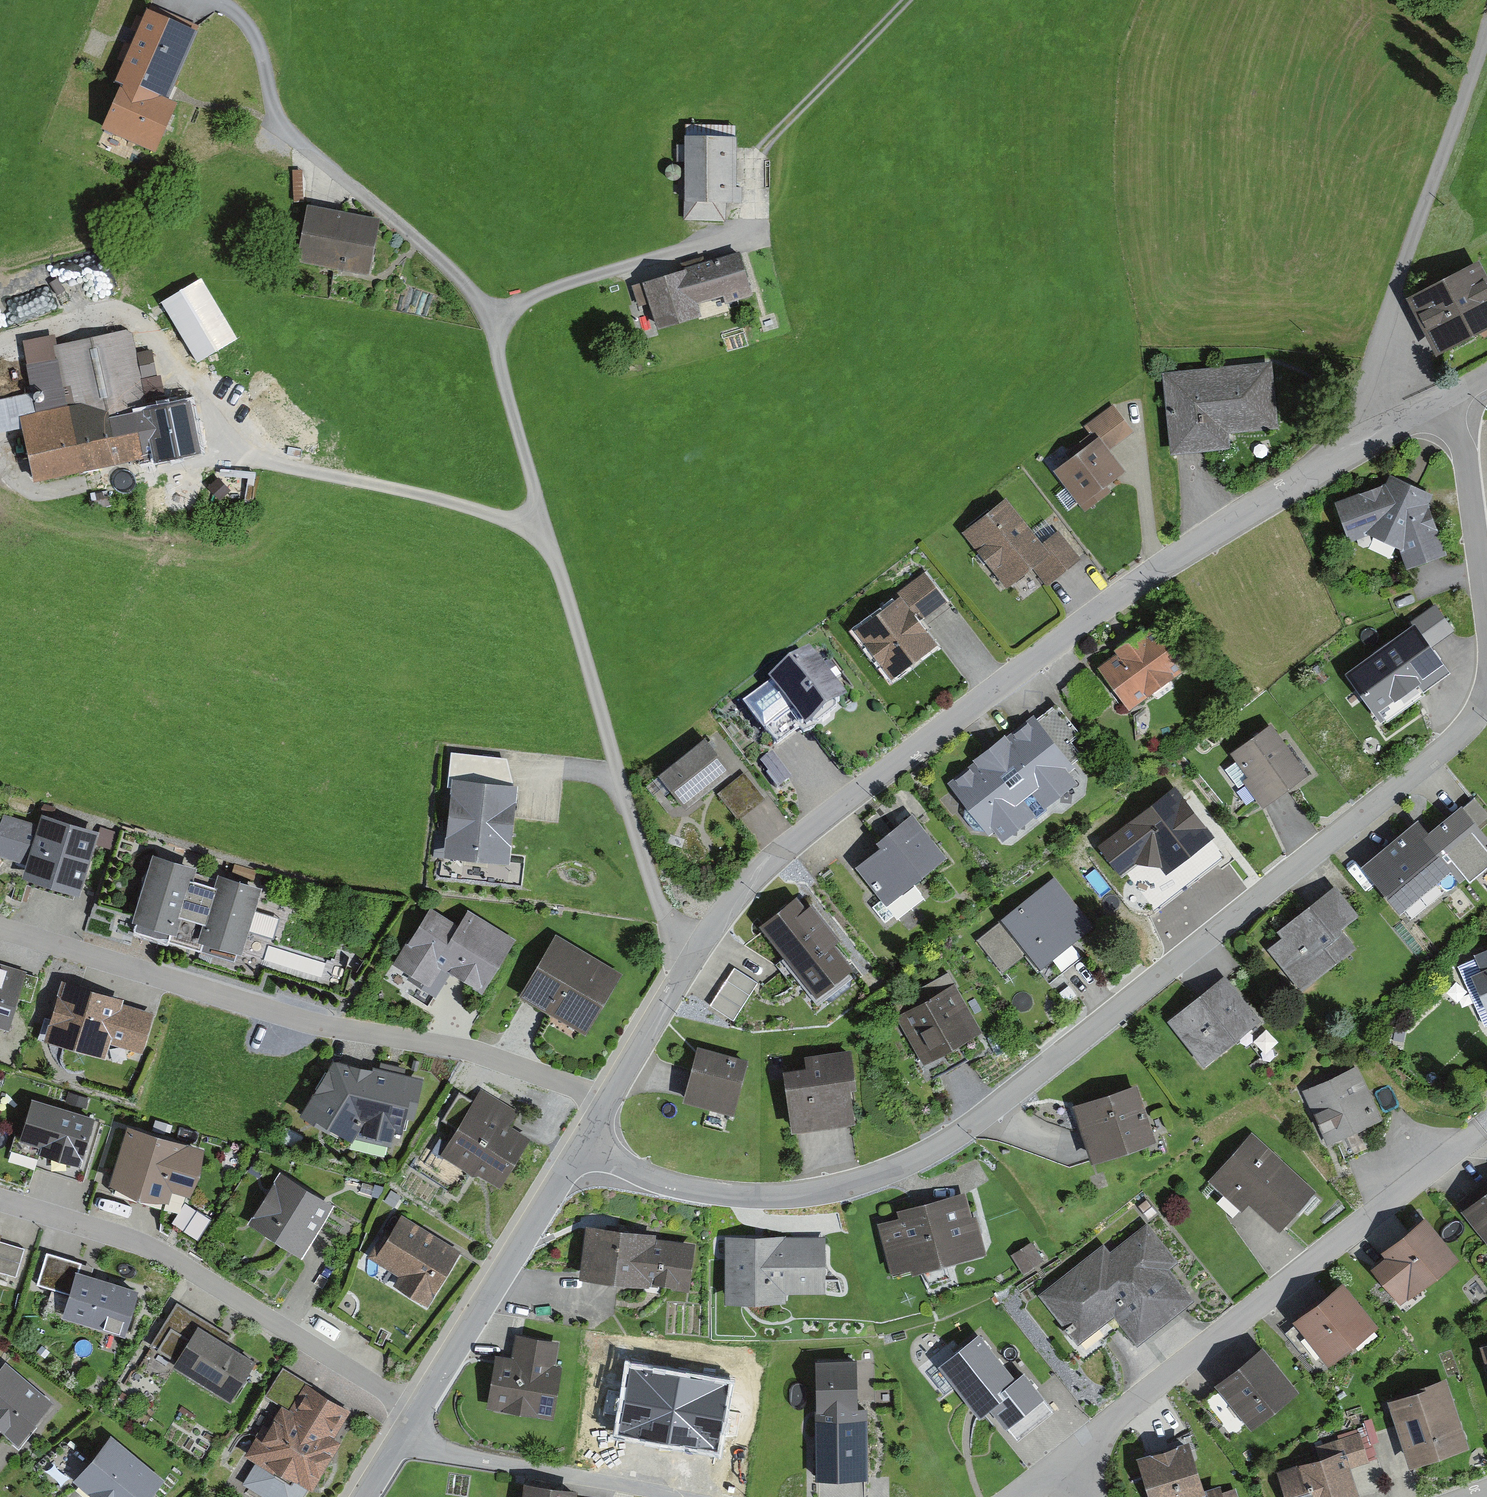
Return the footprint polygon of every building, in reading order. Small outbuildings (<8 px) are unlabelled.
[(120,78),(100,125),(154,149),(177,97),(169,94),(199,25),(147,3),(115,76),(120,78)] [(738,123),(685,121),(683,219),(727,220),(727,200),(742,201),(742,186),(736,186),(738,123)] [(340,207),(308,201),(296,257),(370,273),(380,216),(354,211),(340,207)] [(739,250),(633,284),(639,304),(649,301),(658,327),(702,312),(698,300),(723,292),(726,301),(753,292),(739,250)] [(1436,351),(1486,325),(1486,270),(1479,255),(1406,292),(1436,351)] [(21,426),(33,482),(200,447),(189,394),(166,399),(163,386),(145,390),(133,332),(125,328),(49,343),(61,402),(40,406),(36,388),(0,395),(0,431),(21,426)] [(1272,359),(1163,370),(1171,452),(1231,446),(1229,431),(1279,426),(1272,359)] [(1093,435),(1052,466),(1085,510),(1112,489),(1106,482),(1125,468),(1109,446),(1133,428),(1113,403),(1084,424),(1093,435)] [(1384,483),(1337,498),(1349,538),(1369,532),(1398,544),(1406,565),(1445,551),(1428,502),(1435,491),(1390,471),(1384,483)] [(1006,495),(963,529),(1008,584),(1032,565),(1048,585),(1083,556),(1059,527),(1043,540),(1006,495)] [(900,592),(854,629),(892,678),(939,641),(922,619),(948,599),(925,569),(898,590),(900,592)] [(1415,622),(1348,671),(1381,717),(1449,667),(1433,645),(1456,629),(1436,601),(1413,618),(1415,622)] [(1116,650),(1098,663),(1129,707),(1190,663),(1158,620),(1144,630),(1141,627),(1114,647),(1116,650)] [(770,684),(743,705),(764,732),(766,731),(778,747),(800,731),(802,735),(848,700),(810,650),(769,681),(770,684)] [(975,760),(948,781),(989,833),(995,828),(1003,839),(1036,813),(1033,810),(1041,803),(1044,807),(1078,780),(1071,771),(1077,766),(1073,761),(1082,753),(1071,740),(1081,732),(1056,701),(1037,715),(1034,712),(1007,733),(1005,731),(973,757),(975,760)] [(1309,771),(1271,720),(1230,750),(1248,774),(1243,778),(1263,805),(1309,771)] [(705,733),(658,770),(685,805),(733,768),(705,733)] [(451,785),(444,854),(509,861),(518,782),(514,781),(507,756),(452,750),(448,784),(451,785)] [(772,753),(760,762),(781,787),(792,778),(772,753)] [(1176,786),(1096,843),(1153,912),(1231,857),(1176,786)] [(925,811),(906,787),(866,819),(879,835),(876,837),(880,843),(854,864),(898,920),(926,898),(913,880),(946,854),(917,817),(925,811)] [(1362,863),(1410,919),(1444,890),(1435,880),(1450,867),(1460,878),(1467,872),(1471,877),(1486,863),(1486,831),(1484,827),(1486,825),(1486,806),(1477,794),(1465,804),(1462,801),(1429,829),(1418,817),(1362,863)] [(4,812),(0,826),(0,855),(26,862),(22,875),(81,893),(100,828),(42,810),(38,822),(4,812)] [(198,864),(153,850),(131,919),(137,920),(134,928),(235,960),(238,950),(241,950),(262,883),(218,870),(216,875),(197,870),(198,864)] [(1055,873),(1001,915),(1003,917),(977,938),(1003,971),(1024,954),(1038,970),(1039,969),(1050,982),(1088,951),(1078,938),(1096,924),(1055,873)] [(1335,883),(1277,928),(1282,934),(1267,946),(1300,989),(1356,946),(1340,925),(1358,911),(1335,883)] [(806,905),(796,893),(759,921),(816,996),(855,966),(835,941),(840,937),(812,900),(806,905)] [(406,940),(392,962),(430,986),(443,966),(482,991),(516,937),(468,907),(459,922),(430,904),(407,941),(406,940)] [(519,993),(586,1033),(623,972),(556,932),(519,993)] [(1475,951),(1477,956),(1457,964),(1484,1025),(1486,1024),(1486,946),(1475,951)] [(9,1027),(19,996),(31,1000),(38,976),(26,972),(27,970),(0,962),(0,1024),(9,1027)] [(759,982),(734,966),(709,1005),(734,1021),(759,982)] [(890,1002),(923,1063),(981,1031),(948,970),(890,1002)] [(1168,1019),(1204,1064),(1261,1019),(1225,974),(1168,1019)] [(124,997),(61,977),(42,1036),(106,1056),(110,1042),(142,1052),(155,1011),(123,1001),(124,997)] [(698,1043),(683,1098),(734,1112),(749,1057),(698,1043)] [(806,1063),(784,1067),(792,1128),(856,1119),(852,1085),(857,1084),(852,1046),(804,1053),(806,1063)] [(334,1058),(299,1112),(348,1145),(355,1137),(391,1146),(395,1131),(401,1132),(405,1115),(415,1117),(425,1077),(373,1064),(373,1066),(334,1058)] [(1302,1089),(1326,1144),(1382,1119),(1357,1064),(1302,1089)] [(1072,1104),(1091,1160),(1156,1139),(1137,1082),(1072,1104)] [(481,1089),(442,1154),(472,1172),(478,1170),(501,1184),(530,1136),(509,1124),(517,1111),(481,1089)] [(95,1115),(32,1095),(20,1134),(15,1133),(11,1148),(39,1157),(41,1151),(80,1163),(95,1115)] [(206,1145),(127,1121),(108,1181),(168,1200),(172,1188),(191,1194),(206,1145)] [(1252,1130),(1208,1177),(1242,1208),(1248,1201),(1279,1229),(1317,1189),(1252,1130)] [(280,1169),(248,1221),(302,1255),(334,1203),(280,1169)] [(1460,1207),(1486,1241),(1486,1186),(1460,1207)] [(912,1273),(987,1253),(977,1213),(972,1215),(965,1190),(897,1208),(899,1215),(877,1221),(891,1271),(910,1266),(912,1273)] [(386,1227),(368,1255),(398,1274),(393,1283),(428,1305),(463,1249),(401,1211),(390,1229),(386,1227)] [(1385,1253),(1370,1265),(1401,1304),(1460,1258),(1426,1214),(1381,1248),(1385,1253)] [(1104,1241),(1038,1294),(1078,1343),(1115,1313),(1138,1342),(1194,1297),(1169,1267),(1178,1260),(1146,1221),(1111,1250),(1104,1241)] [(657,1232),(586,1222),(579,1275),(649,1285),(649,1284),(689,1289),(696,1242),(656,1236),(657,1232)] [(786,1234),(725,1234),(725,1301),(786,1301),(785,1292),(825,1292),(825,1235),(786,1235),(786,1234)] [(16,1275),(25,1247),(0,1239),(0,1270),(16,1275)] [(1032,1241),(1011,1253),(1022,1272),(1043,1260),(1032,1241)] [(126,1334),(140,1287),(80,1268),(82,1261),(46,1250),(37,1283),(68,1292),(61,1314),(126,1334)] [(1326,1361),(1328,1364),(1380,1325),(1344,1278),(1292,1318),(1296,1323),(1285,1331),(1315,1370),(1326,1361)] [(172,1364),(230,1400),(256,1358),(227,1340),(230,1335),(177,1302),(150,1344),(175,1359),(172,1364)] [(1015,1376),(979,1330),(938,1363),(979,1415),(989,1407),(1015,1440),(1054,1409),(1023,1370),(1015,1376)] [(496,1353),(487,1406),(553,1417),(562,1364),(556,1363),(559,1340),(516,1333),(512,1356),(496,1353)] [(1263,1343),(1215,1381),(1219,1387),(1202,1400),(1231,1436),(1248,1423),(1251,1427),(1299,1390),(1263,1343)] [(857,1356),(814,1357),(816,1477),(868,1476),(868,1405),(858,1405),(857,1356)] [(19,1442),(54,1401),(5,1359),(0,1365),(0,1426),(19,1442)] [(730,1383),(629,1365),(617,1435),(718,1452),(730,1383)] [(244,1453),(256,1460),(242,1482),(265,1496),(302,1496),(309,1486),(312,1488),(341,1441),(333,1436),(350,1409),(283,1367),(266,1395),(281,1404),(268,1425),(263,1422),(244,1453)] [(1408,1390),(1387,1397),(1409,1466),(1470,1447),(1446,1375),(1407,1388),(1408,1390)] [(1277,1468),(1287,1496),(1361,1496),(1351,1466),(1369,1461),(1359,1431),(1318,1444),(1322,1454),(1277,1468)] [(73,1478),(96,1496),(149,1496),(165,1478),(111,1433),(73,1478)] [(1235,1486),(1223,1490),(1220,1483),(1204,1488),(1189,1439),(1138,1455),(1151,1496),(1239,1496),(1235,1486)] [(522,1496),(576,1496),(577,1486),(524,1479),(522,1496)]
